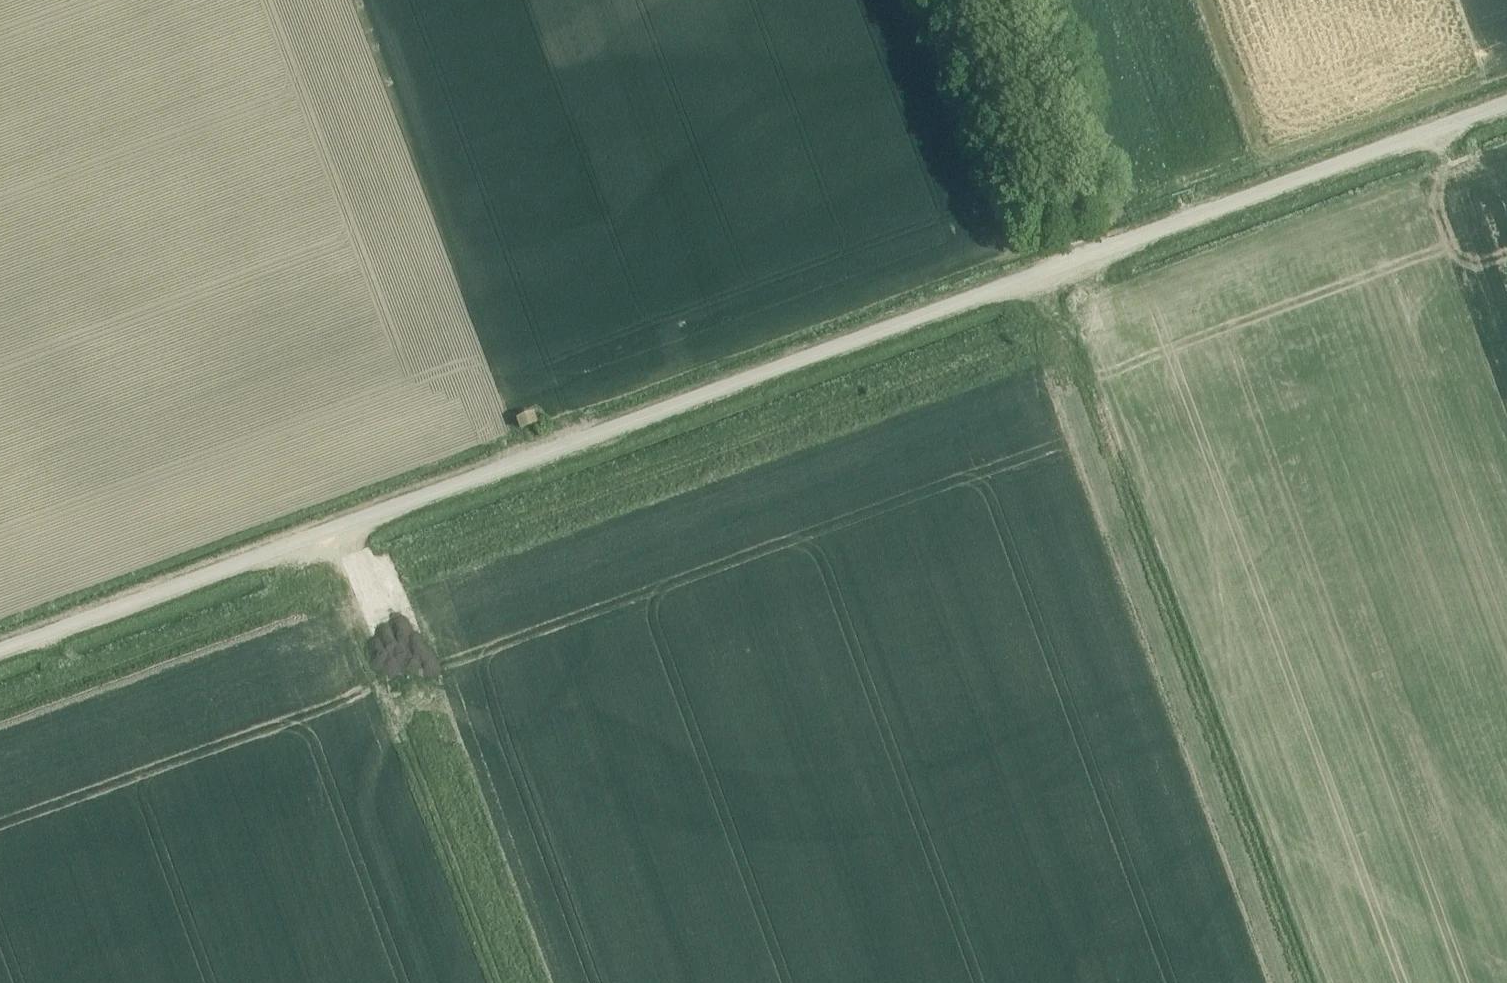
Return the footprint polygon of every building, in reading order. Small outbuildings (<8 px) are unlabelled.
[(521,429),(535,424),(533,416),(519,421),(521,429)]
